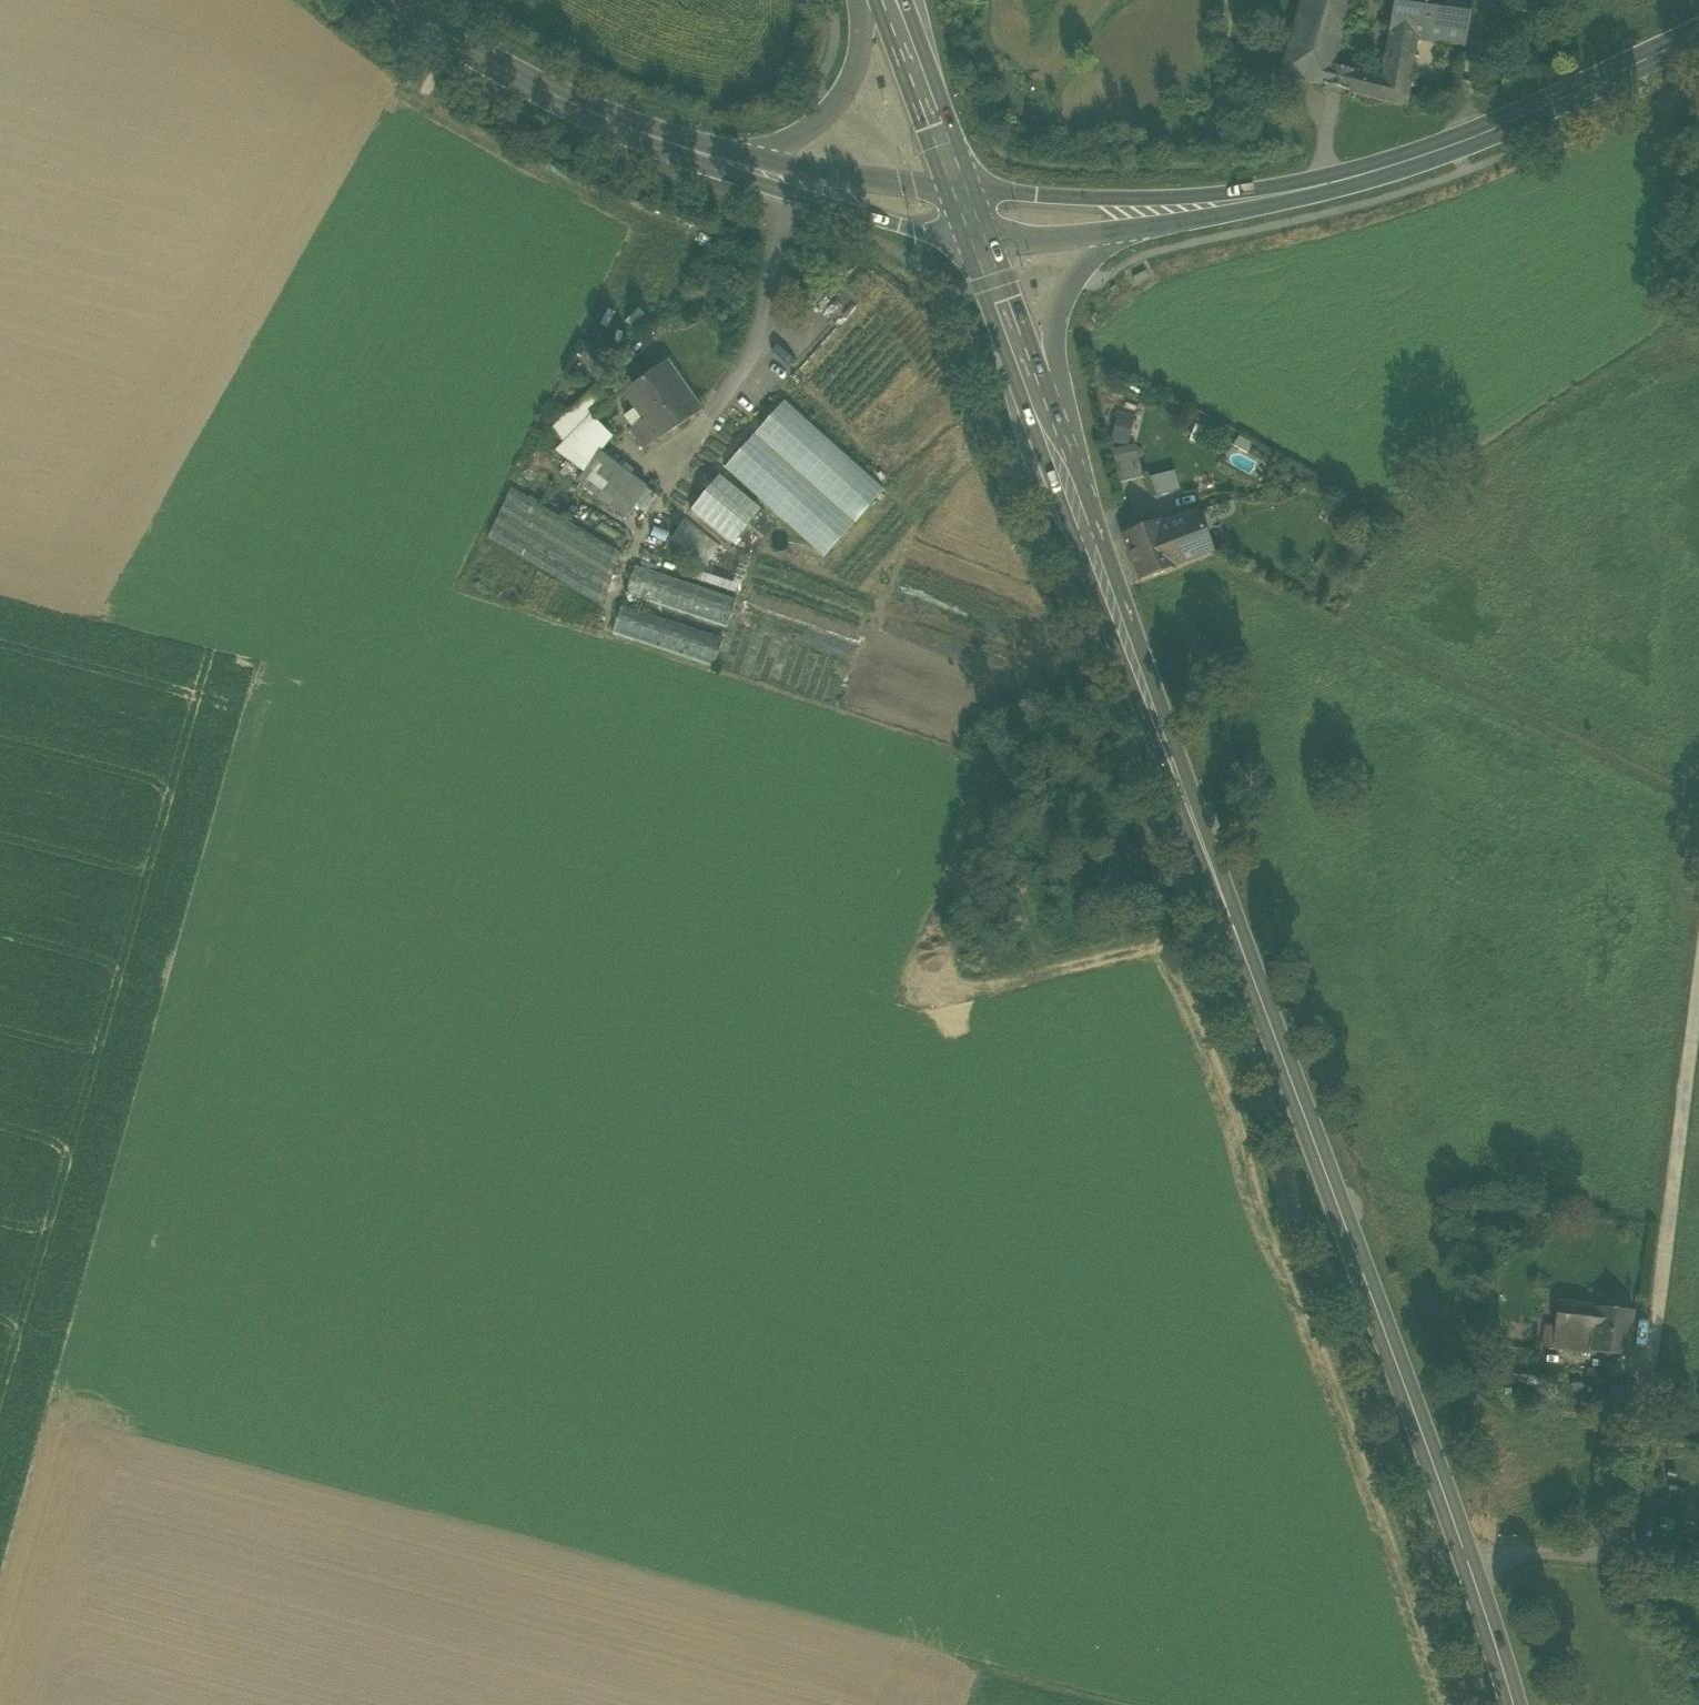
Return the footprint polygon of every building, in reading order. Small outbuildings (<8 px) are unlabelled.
[(1280,75),(1328,87),(1333,67),(1353,0),(1301,0),(1280,75)] [(1422,39),(1425,16),(1430,17),(1433,0),(1395,0),(1382,80),(1379,100),(1407,108),(1418,38),(1422,39)] [(1430,17),(1425,16),(1422,39),(1464,45),(1466,45),(1473,0),(1433,0),(1430,17)] [(1350,71),(1333,67),(1328,87),(1345,92),(1350,71)] [(1345,92),(1379,100),(1382,80),(1350,71),(1345,92)] [(623,392),(635,409),(643,420),(633,427),(630,429),(645,449),(702,410),(667,361),(623,392)] [(552,430),(565,442),(592,416),(610,399),(597,386),(552,430)] [(784,401),(755,434),(855,523),(884,490),(784,401)] [(626,416),(633,427),(643,420),(635,409),(626,416)] [(558,452),(584,472),(600,451),(612,436),(592,416),(565,442),(558,452)] [(755,434),(725,467),(824,556),(855,523),(755,434)] [(584,472),(619,499),(633,509),(634,510),(635,507),(647,488),(648,487),(600,451),(584,472)] [(1111,458),(1117,484),(1143,477),(1137,452),(1111,458)] [(578,481),(614,508),(619,499),(584,472),(578,481)] [(719,475),(691,509),(733,544),(761,510),(719,475)] [(488,538),(603,606),(622,551),(513,486),(488,538)] [(647,488),(635,507),(647,514),(658,495),(647,488)] [(627,518),(633,509),(619,499),(614,508),(627,518)] [(1212,551),(1197,513),(1161,526),(1165,535),(1171,552),(1176,565),(1212,551)] [(685,518),(672,538),(716,568),(730,547),(685,518)] [(1123,535),(1140,579),(1176,565),(1171,552),(1165,535),(1161,526),(1159,521),(1123,535)] [(626,594),(727,627),(737,599),(636,565),(626,594)] [(739,584),(695,570),(692,579),(736,593),(739,584)] [(612,633),(714,667),(724,638),(622,604),(612,633)] [(1555,1328),(1594,1332),(1597,1307),(1558,1302),(1555,1328)] [(1628,1357),(1634,1311),(1597,1307),(1594,1332),(1591,1352),(1628,1357)] [(1594,1332),(1555,1328),(1552,1348),(1591,1352),(1594,1332)]
